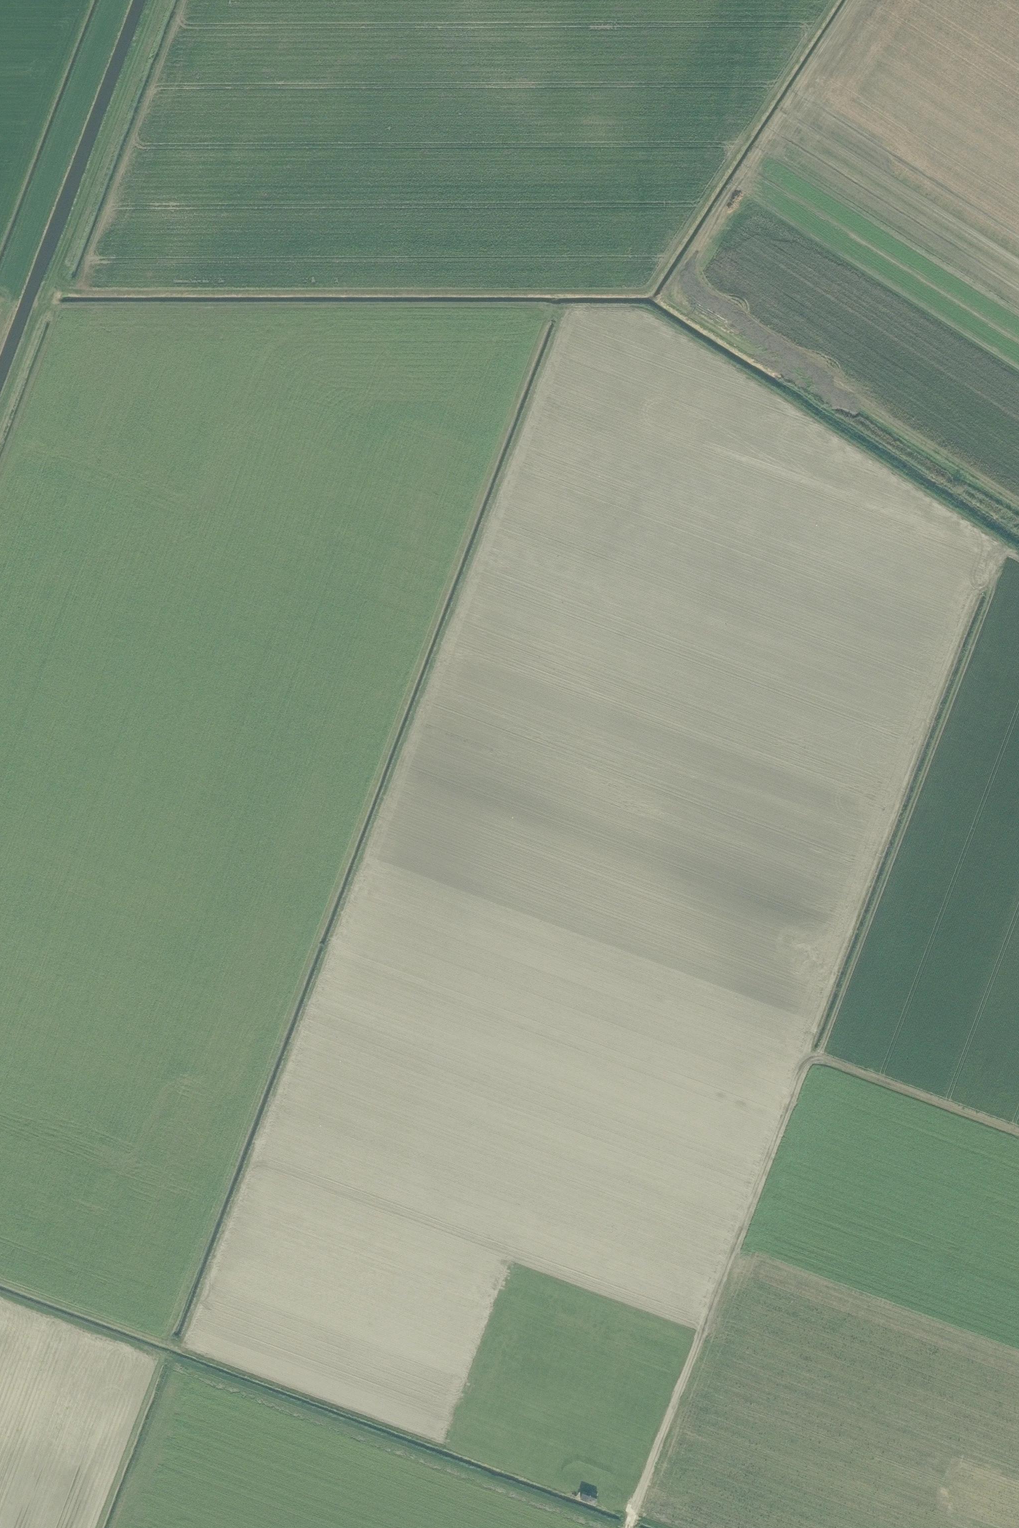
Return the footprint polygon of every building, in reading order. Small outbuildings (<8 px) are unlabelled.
[(599,1494),(584,1490),(582,1496),(597,1501),(599,1494)]
